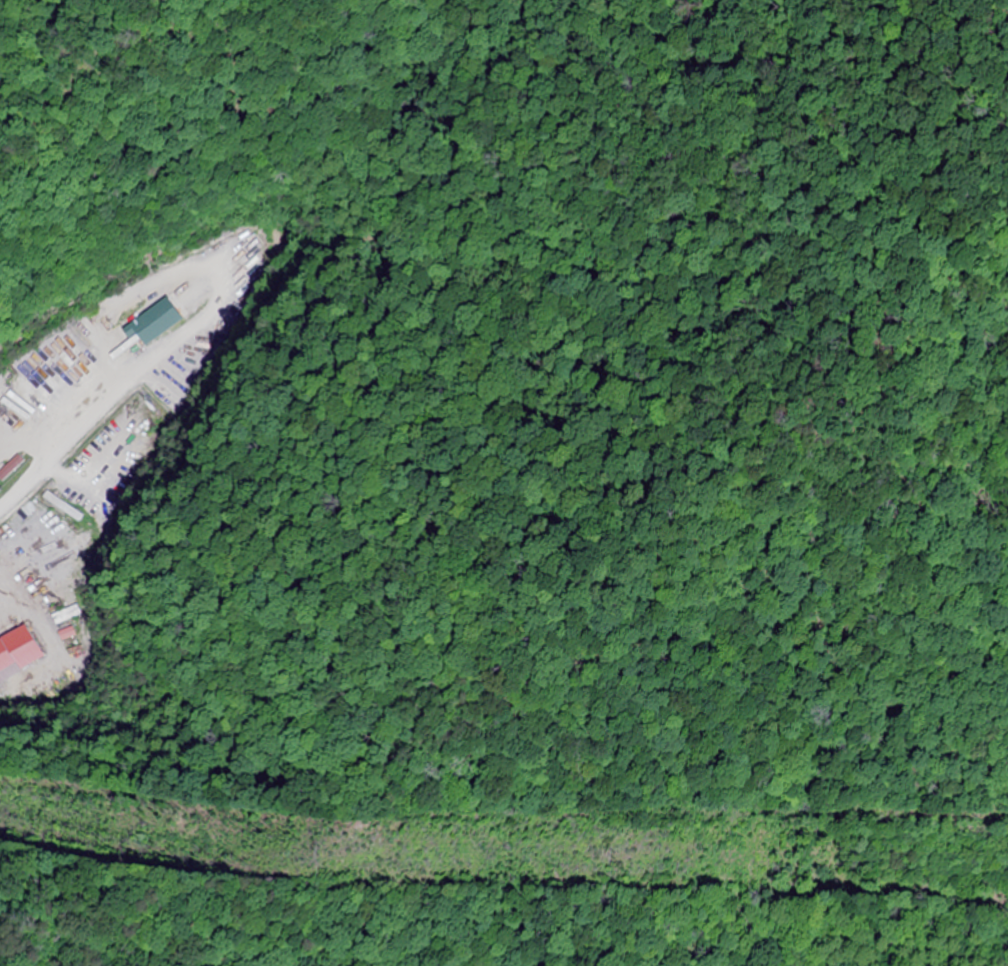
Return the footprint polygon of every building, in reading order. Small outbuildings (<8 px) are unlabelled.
[(155,346),(191,318),(174,295),(130,328),(138,338),(145,333),(155,346)] [(21,420),(30,410),(8,390),(0,399),(0,401),(21,420)] [(3,475),(11,482),(29,459),(21,452),(3,475)] [(56,624),(77,616),(74,607),(53,615),(56,624)] [(49,655),(36,629),(0,647),(0,680),(49,655)]
